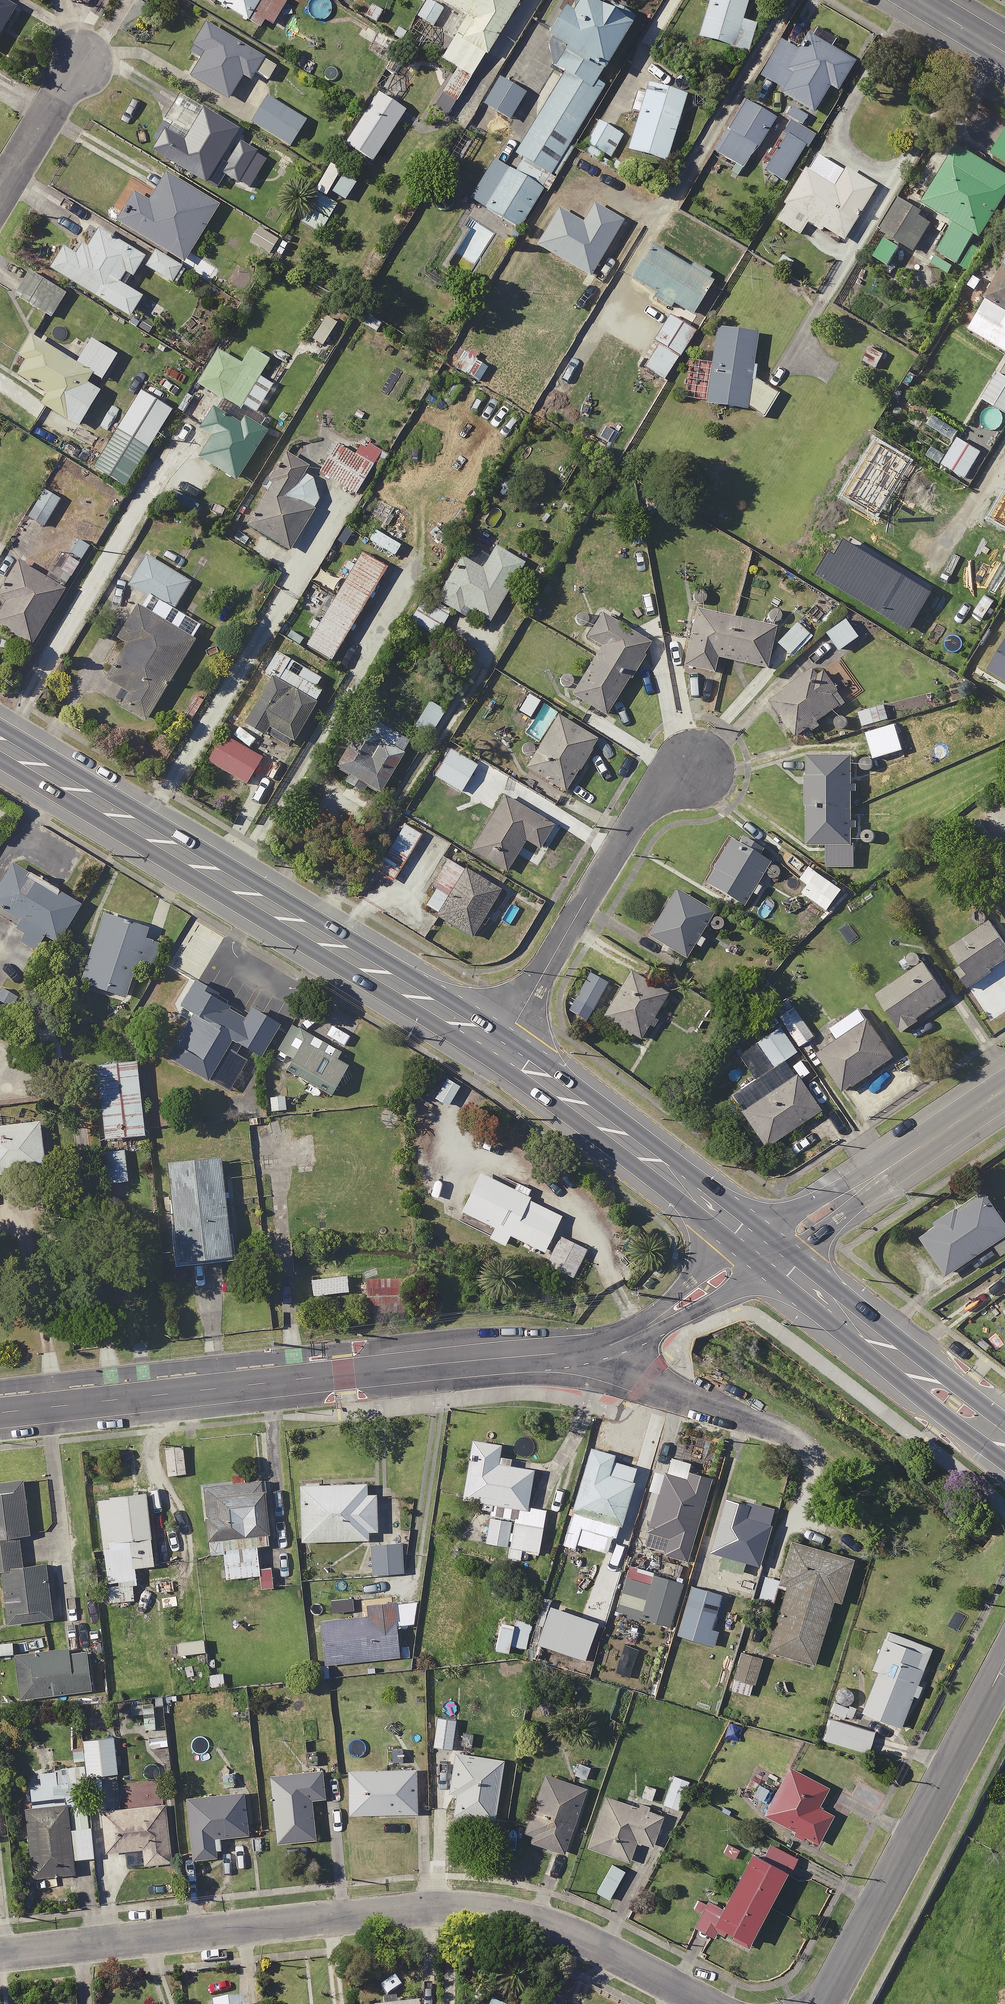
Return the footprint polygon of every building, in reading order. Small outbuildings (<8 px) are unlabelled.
[(3,0),(0,0),(0,45),(20,10),(3,0)] [(230,12),(261,31),(266,23),(273,27),(286,6),(275,0),(211,0),(230,12)] [(440,2),(459,14),(433,55),(451,66),(426,106),(440,114),(511,0),(441,0),(440,2)] [(594,0),(560,0),(556,7),(549,2),(531,32),(556,47),(546,65),(554,70),(516,137),(509,133),(494,159),(488,155),(464,197),(513,225),(537,185),(543,188),(563,153),(558,150),(598,81),(585,74),(619,15),(594,0)] [(689,34),(739,49),(748,20),(735,16),(740,0),(700,0),(689,34)] [(393,43),(366,26),(361,35),(378,46),(375,52),(384,58),(393,43)] [(268,63),(213,27),(196,53),(208,62),(198,78),(233,101),(250,75),(257,80),(268,63)] [(845,59),(800,34),(769,88),(805,109),(820,82),(829,87),(845,59)] [(518,91),(491,75),(476,101),(503,117),(518,91)] [(679,92),(641,80),(620,147),(659,159),(679,92)] [(399,107),(370,89),(337,141),(365,159),(399,107)] [(300,118),(261,94),(245,120),(285,144),(300,118)] [(767,116),(739,100),(709,150),(737,167),(767,116)] [(243,131),(209,111),(191,142),(171,130),(158,153),(220,190),(229,176),(253,191),(272,159),(238,139),(243,131)] [(619,132),(592,118),(576,148),(602,162),(619,132)] [(999,125),(983,151),(1004,164),(1004,128),(999,125)] [(797,144),(779,133),(758,168),(776,179),(797,144)] [(952,139),(916,200),(946,218),(929,247),(951,261),(968,232),(972,234),(1004,179),(1004,171),(952,139)] [(866,186),(804,150),(765,216),(793,233),(802,219),(836,239),(866,186)] [(221,205),(172,176),(155,205),(141,196),(123,225),(187,263),(221,205)] [(927,219),(893,197),(874,226),(908,248),(927,219)] [(616,219),(585,201),(575,219),(551,206),(529,243),(584,274),(616,219)] [(276,233),(261,225),(251,243),(266,252),(276,233)] [(139,279),(147,266),(177,284),(186,268),(154,248),(147,259),(100,230),(83,259),(68,249),(55,271),(135,320),(147,299),(124,285),(131,274),(139,279)] [(893,244),(877,234),(866,254),(882,263),(893,244)] [(704,274),(643,241),(624,277),(685,310),(704,274)] [(959,326),(1004,352),(1004,243),(959,326)] [(69,296),(33,275),(20,298),(56,319),(69,296)] [(689,328),(665,312),(633,362),(658,377),(689,328)] [(750,330),(709,323),(701,368),(681,365),(676,396),(766,411),(770,384),(742,380),(750,330)] [(82,365),(36,337),(23,358),(31,362),(22,377),(52,395),(46,406),(84,429),(111,385),(107,382),(122,357),(96,341),(82,365)] [(455,345),(444,364),(472,380),(483,361),(455,345)] [(241,363),(221,351),(200,384),(241,411),(258,384),(273,360),(252,346),(241,363)] [(991,369),(975,396),(1004,413),(1004,377),(991,369)] [(177,413),(142,390),(93,465),(128,488),(177,413)] [(245,428),(231,419),(206,462),(240,482),(269,433),(249,422),(245,428)] [(975,450),(951,435),(935,461),(959,476),(975,450)] [(376,466),(342,445),(324,474),(358,495),(376,466)] [(316,513),(277,489),(253,527),(293,551),(316,513)] [(63,499),(48,490),(34,513),(49,522),(63,499)] [(432,634),(447,607),(459,613),(463,607),(483,618),(517,560),(488,544),(476,565),(453,552),(428,596),(417,589),(401,616),(432,634)] [(379,566),(354,551),(300,643),(325,658),(379,566)] [(194,581),(147,556),(130,587),(148,597),(124,642),(132,646),(113,683),(133,694),(124,709),(152,724),(205,626),(178,612),(194,581)] [(71,592),(24,565),(4,600),(12,604),(0,626),(39,648),(71,592)] [(768,623),(688,606),(676,662),(706,669),(709,654),(759,665),(768,623)] [(642,639),(593,610),(579,634),(593,643),(564,691),(599,712),(642,639)] [(319,676),(270,649),(258,671),(260,672),(235,719),(282,745),(319,676)] [(840,695),(808,656),(759,698),(791,736),(840,695)] [(440,707),(422,697),(406,723),(424,734),(440,707)] [(884,717),(880,701),(852,708),(856,725),(884,717)] [(403,737),(357,710),(327,763),(342,772),(338,779),(355,789),(359,782),(372,790),(403,737)] [(589,736),(549,712),(517,764),(558,789),(589,736)] [(884,751),(883,731),(854,734),(855,753),(884,751)] [(254,754),(217,732),(201,758),(238,780),(254,754)] [(471,760),(443,745),(427,774),(455,790),(471,760)] [(845,752),(800,752),(800,840),(820,840),(820,864),(845,864),(845,752)] [(548,821),(499,791),(465,847),(500,868),(519,837),(533,846),(548,821)] [(415,833),(396,822),(368,868),(386,879),(415,833)] [(734,901),(743,887),(747,889),(753,879),(749,877),(760,858),(723,835),(697,879),(734,901)] [(0,856),(0,910),(21,922),(12,938),(28,947),(37,932),(50,940),(71,904),(12,871),(15,865),(0,856)] [(836,885),(800,863),(785,887),(821,909),(836,885)] [(494,886),(458,864),(429,912),(465,934),(494,886)] [(705,906),(666,885),(640,933),(679,954),(705,906)] [(144,926),(96,910),(73,979),(121,994),(144,926)] [(980,916),(938,948),(964,983),(1004,953),(1004,950),(980,916)] [(939,994),(915,959),(868,990),(892,1026),(939,994)] [(634,1037),(641,1023),(647,1027),(654,1014),(648,1011),(659,989),(617,967),(592,1015),(634,1037)] [(601,981),(582,970),(567,997),(587,1007),(601,981)] [(210,988),(186,976),(171,1003),(183,1009),(159,1055),(222,1089),(244,1048),(253,1053),(271,1019),(241,1003),(238,1008),(208,992),(210,988)] [(887,1053),(851,1005),(796,1045),(832,1093),(887,1053)] [(343,1064),(279,1029),(262,1059),(326,1094),(343,1064)] [(762,1065),(745,1041),(730,1051),(747,1074),(719,1094),(756,1145),(810,1106),(774,1056),(762,1065)] [(134,1108),(128,1056),(87,1061),(96,1136),(137,1131),(134,1108)] [(280,1107),(278,1092),(262,1094),(264,1109),(280,1107)] [(31,1117),(0,1121),(0,1170),(37,1165),(31,1117)] [(122,1179),(117,1146),(91,1150),(96,1183),(122,1179)] [(220,1230),(211,1153),(157,1159),(168,1257),(227,1250),(225,1230),(220,1230)] [(507,1178),(504,1184),(471,1168),(452,1208),(522,1241),(536,1248),(553,1212),(520,1197),(525,1187),(507,1178)] [(1004,1229),(977,1187),(913,1230),(940,1271),(1004,1229)] [(580,1246),(552,1233),(538,1262),(566,1275),(580,1246)] [(992,1309),(1004,1319),(1004,1300),(992,1309)] [(493,1441),(463,1436),(454,1497),(485,1501),(479,1542),(502,1545),(501,1556),(531,1560),(539,1508),(520,1505),(526,1466),(500,1462),(501,1455),(491,1454),(493,1441)] [(180,1471),(176,1443),(158,1445),(162,1474),(180,1471)] [(605,1450),(581,1444),(556,1538),(605,1552),(629,1465),(603,1458),(605,1450)] [(703,1477),(680,1471),(678,1477),(657,1471),(642,1527),(664,1533),(658,1552),(680,1558),(703,1477)] [(261,1542),(256,1477),(195,1483),(201,1551),(215,1550),(217,1576),(252,1573),(249,1543),(261,1542)] [(358,1491),(358,1479),(291,1481),(293,1539),(361,1537),(360,1529),(370,1529),(369,1491),(358,1491)] [(29,1484),(0,1486),(0,1575),(7,1574),(11,1626),(57,1622),(53,1567),(26,1569),(23,1538),(34,1537),(29,1484)] [(146,1563),(138,1489),(90,1494),(102,1600),(128,1597),(124,1565),(146,1563)] [(725,1493),(724,1497),(716,1494),(699,1548),(713,1552),(706,1575),(730,1583),(738,1559),(750,1563),(768,1506),(725,1493)] [(844,1557),(783,1539),(771,1582),(778,1584),(759,1648),(805,1662),(824,1598),(831,1600),(844,1557)] [(397,1541),(364,1541),(364,1572),(397,1572),(397,1541)] [(675,1580),(622,1565),(610,1608),(663,1624),(675,1580)] [(713,1591),(682,1583),(669,1632),(700,1640),(713,1591)] [(408,1596),(360,1600),(361,1612),(313,1616),(317,1662),(392,1655),(389,1624),(410,1622),(408,1596)] [(526,1621),(509,1618),(508,1622),(492,1619),(487,1647),(501,1650),(503,1644),(521,1647),(526,1621)] [(924,1645),(878,1627),(862,1667),(867,1669),(852,1709),(892,1725),(924,1645)] [(72,1658),(71,1651),(18,1658),(24,1701),(94,1691),(89,1655),(72,1658)] [(747,1678),(727,1672),(723,1688),(743,1694),(747,1678)] [(139,1713),(138,1701),(113,1704),(114,1715),(139,1713)] [(449,1717),(429,1714),(426,1744),(446,1747),(449,1717)] [(867,1729),(822,1715),(816,1738),(861,1751),(867,1729)] [(121,1775),(117,1738),(85,1742),(90,1779),(121,1775)] [(496,1755),(451,1749),(442,1813),(488,1819),(496,1755)] [(820,1785),(781,1764),(756,1812),(811,1840),(825,1812),(810,1804),(820,1785)] [(96,1813),(73,1815),(81,1791),(78,1767),(25,1773),(39,1895),(63,1892),(61,1877),(78,1875),(77,1861),(101,1859),(96,1813)] [(409,1768),(341,1768),(341,1811),(409,1811),(409,1768)] [(318,1796),(315,1769),(266,1774),(272,1841),(309,1837),(305,1797),(318,1796)] [(580,1783),(538,1769),(515,1837),(557,1851),(580,1783)] [(687,1779),(665,1772),(656,1803),(678,1809),(687,1779)] [(237,1789),(180,1795),(188,1857),(214,1854),(212,1836),(242,1832),(237,1789)] [(655,1813),(598,1793),(581,1844),(633,1862),(640,1842),(644,1843),(655,1813)] [(176,1862),(169,1805),(106,1813),(112,1855),(130,1853),(132,1868),(176,1862)] [(789,1856),(762,1841),(755,1855),(739,1846),(712,1897),(709,1896),(693,1926),(708,1935),(713,1925),(736,1937),(773,1868),(780,1872),(789,1856)]
